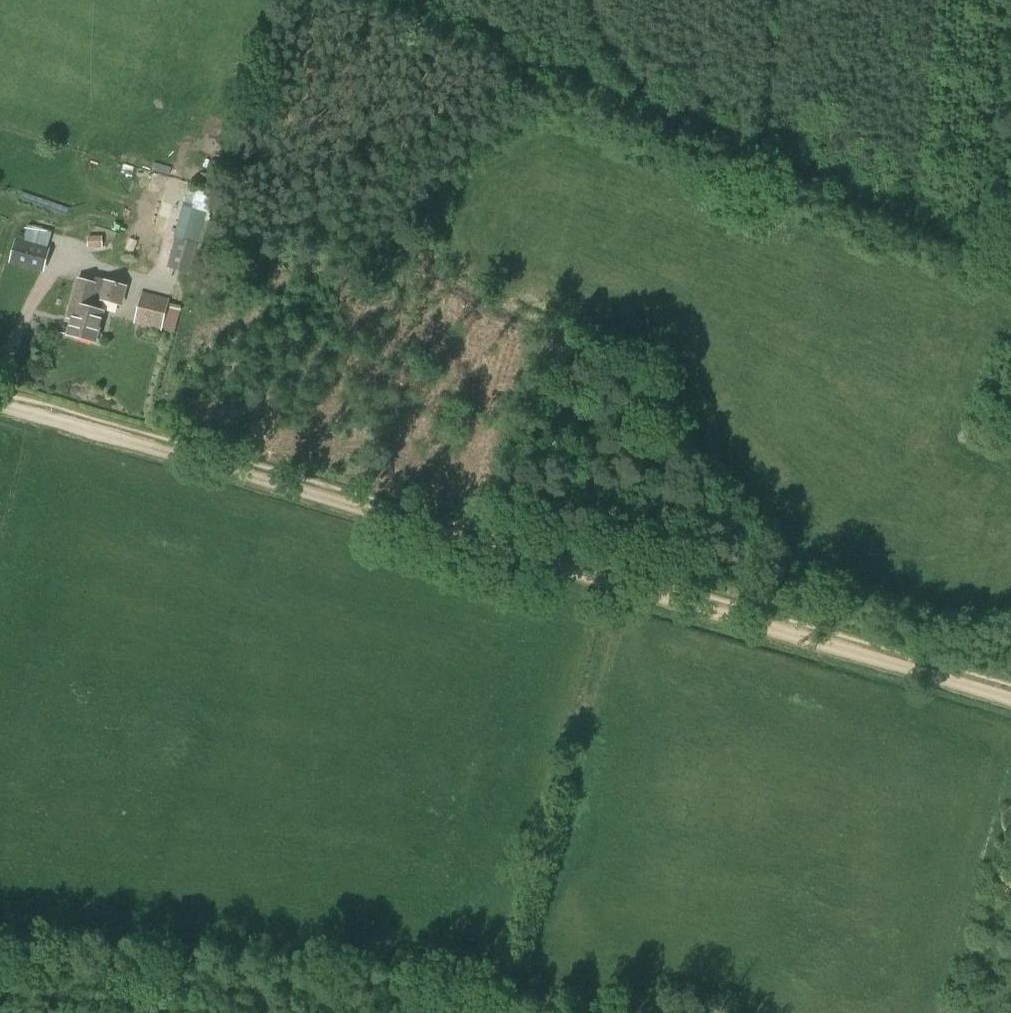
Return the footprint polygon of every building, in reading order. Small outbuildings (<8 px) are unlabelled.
[(183,206),(174,236),(199,242),(207,213),(183,206)] [(13,264),(44,272),(50,249),(48,248),(52,232),(27,226),(24,241),(19,240),(13,264)] [(195,273),(203,245),(176,238),(167,268),(189,274),(190,271),(195,273)] [(68,319),(72,322),(68,336),(95,343),(104,312),(100,312),(103,301),(122,306),(127,286),(96,277),(94,284),(78,280),(68,319)] [(168,303),(169,298),(142,291),(134,323),(161,330),(163,324),(178,328),(183,307),(168,303)]
